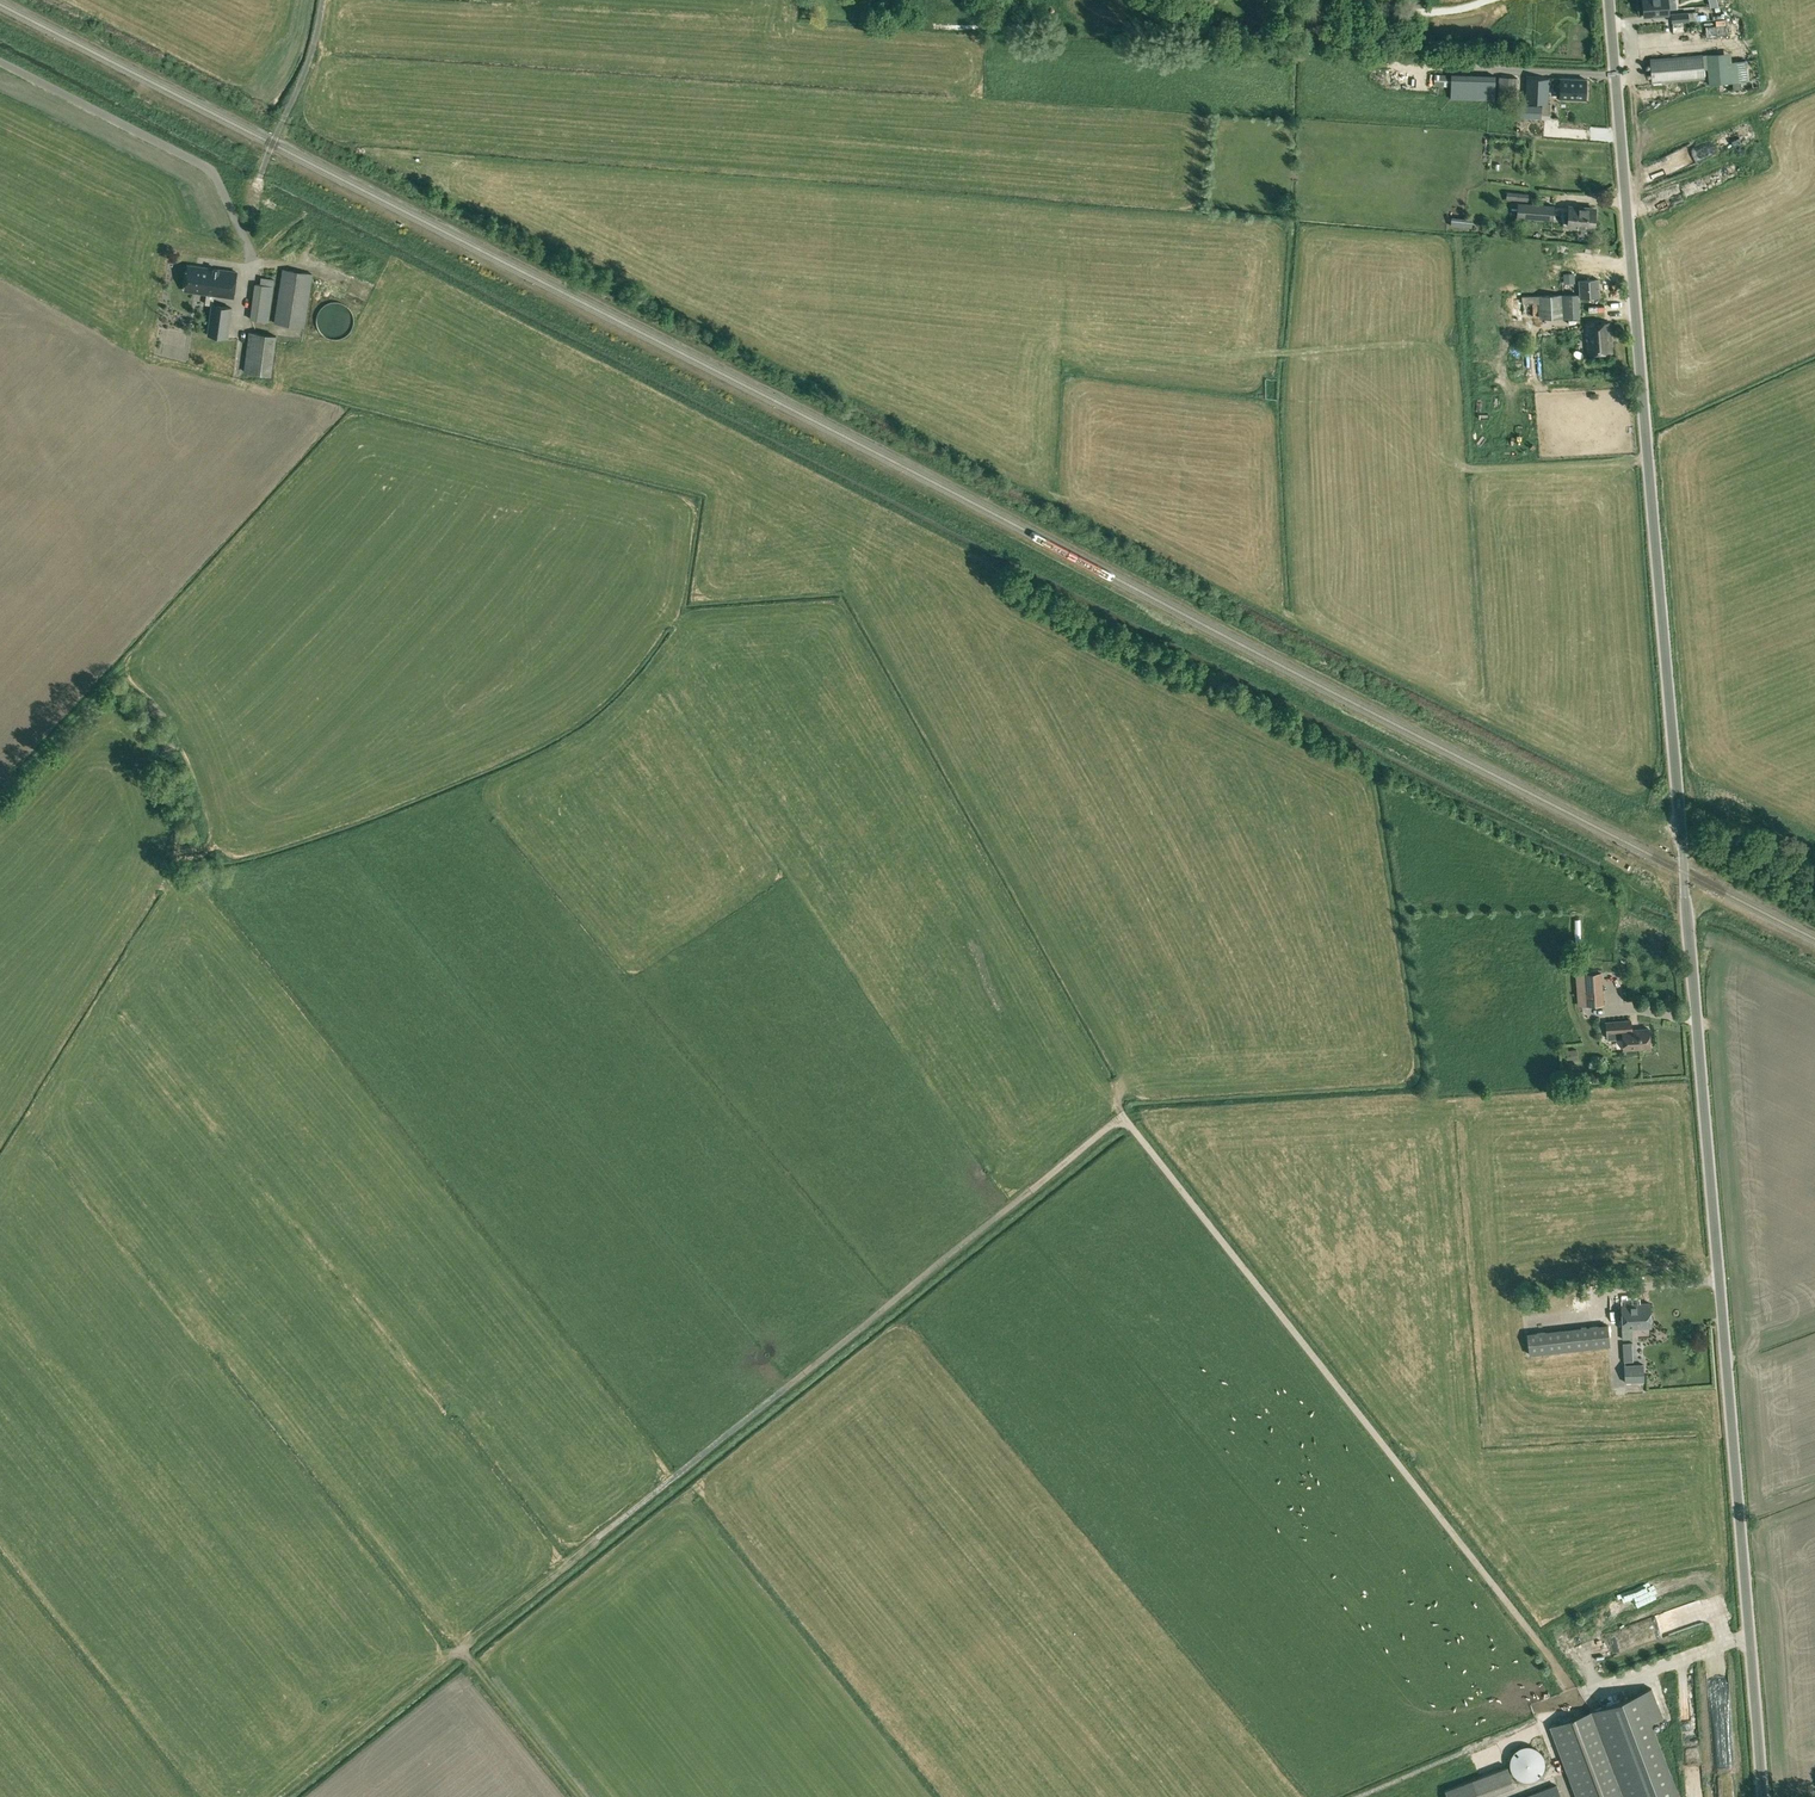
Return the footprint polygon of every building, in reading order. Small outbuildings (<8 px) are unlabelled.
[(1668,0),(1642,0),(1644,16),(1669,14),(1668,0)] [(1672,22),(1688,21),(1688,13),(1671,14),(1672,22)] [(1734,82),(1731,52),(1718,53),(1707,54),(1709,85),(1721,84),(1734,82)] [(1705,79),(1702,54),(1650,58),(1652,83),(1705,79)] [(1387,67),(1372,66),(1370,78),(1387,79),(1387,67)] [(1433,85),(1449,86),(1449,75),(1434,74),(1433,85)] [(1494,100),(1494,76),(1452,75),(1451,100),(1494,100)] [(1498,101),(1516,103),(1517,77),(1499,76),(1498,101)] [(1526,78),(1525,102),(1542,103),(1548,104),(1549,78),(1526,78)] [(1559,98),(1586,99),(1587,79),(1560,78),(1559,98)] [(1541,114),(1550,115),(1550,104),(1548,104),(1542,103),(1542,106),(1541,114)] [(1517,119),(1541,119),(1541,114),(1542,106),(1518,104),(1517,119)] [(1718,131),(1719,140),(1745,135),(1744,126),(1718,131)] [(1519,202),(1518,214),(1552,217),(1553,205),(1519,202)] [(1569,207),(1567,226),(1594,228),(1595,209),(1569,207)] [(237,271),(202,267),(188,265),(185,290),(199,292),(207,293),(206,304),(213,305),(215,294),(233,297),(237,271)] [(305,328),(313,274),(282,269),(274,323),(305,328)] [(1564,281),(1574,280),(1574,273),(1564,273),(1564,281)] [(260,284),(273,286),(274,279),(261,277),(260,284)] [(1598,279),(1578,281),(1580,298),(1599,297),(1598,279)] [(268,322),(273,286),(260,284),(255,284),(250,319),(268,322)] [(1578,294),(1539,296),(1540,318),(1579,316),(1578,294)] [(333,338),(334,338),(335,338),(336,338),(337,338),(338,338),(339,338),(339,337),(340,337),(341,337),(342,337),(343,336),(344,336),(344,335),(345,335),(346,334),(347,334),(347,333),(348,333),(348,332),(349,332),(349,331),(350,331),(350,330),(351,329),(351,328),(352,327),(352,326),(352,325),(353,325),(353,324),(353,323),(353,322),(353,321),(353,320),(353,319),(353,318),(353,317),(353,316),(353,315),(353,314),(353,313),(352,313),(352,312),(352,311),(351,311),(351,310),(350,309),(350,308),(349,308),(349,307),(348,306),(347,305),(346,305),(346,304),(345,304),(344,303),(343,303),(343,302),(342,302),(341,302),(340,301),(339,301),(338,301),(337,301),(336,301),(335,301),(334,301),(333,301),(332,301),(331,301),(330,301),(329,301),(328,302),(327,302),(326,303),(325,303),(324,304),(323,304),(323,305),(322,305),(322,306),(321,306),(321,307),(320,307),(320,308),(319,308),(319,309),(318,310),(318,311),(317,312),(317,313),(317,314),(316,315),(316,316),(316,317),(316,318),(316,319),(316,320),(316,321),(316,322),(316,323),(317,324),(317,325),(317,326),(318,327),(318,328),(319,329),(319,330),(320,330),(320,331),(321,332),(322,333),(322,334),(323,334),(324,335),(325,335),(325,336),(326,336),(327,336),(328,337),(329,337),(330,337),(330,338),(331,338),(332,338),(333,338)] [(213,305),(209,335),(228,337),(232,307),(213,305)] [(1617,310),(1605,312),(1606,319),(1618,316),(1617,310)] [(1612,352),(1609,323),(1585,325),(1588,354),(1612,352)] [(1556,338),(1556,327),(1541,327),(1541,338),(1556,338)] [(248,332),(243,372),(271,375),(276,336),(248,332)] [(1526,346),(1526,356),(1538,355),(1538,345),(1526,346)] [(1601,973),(1584,974),(1587,1005),(1603,1004),(1601,973)] [(1616,1037),(1622,1037),(1623,1049),(1650,1046),(1649,1028),(1631,1030),(1631,1020),(1606,1022),(1606,1033),(1607,1033),(1608,1039),(1616,1038),(1616,1037)] [(1577,1049),(1566,1051),(1567,1059),(1578,1058),(1577,1049)] [(1651,1328),(1650,1302),(1622,1303),(1623,1329),(1631,1328),(1651,1328)] [(1608,1323),(1527,1334),(1530,1355),(1610,1344),(1608,1323)] [(1644,1364),(1642,1364),(1624,1364),(1624,1376),(1624,1382),(1644,1381),(1644,1364)] [(1649,1723),(1662,1718),(1651,1688),(1595,1710),(1550,1726),(1577,1796),(1677,1796),(1649,1723)] [(1509,1765),(1510,1766),(1510,1767),(1510,1768),(1511,1769),(1511,1770),(1512,1771),(1512,1772),(1513,1772),(1513,1773),(1514,1773),(1514,1774),(1515,1774),(1515,1775),(1516,1775),(1516,1776),(1517,1776),(1518,1777),(1519,1777),(1520,1778),(1521,1778),(1522,1778),(1522,1779),(1523,1779),(1524,1779),(1525,1779),(1526,1779),(1527,1779),(1528,1779),(1529,1779),(1530,1779),(1531,1779),(1531,1778),(1532,1778),(1533,1778),(1534,1778),(1534,1777),(1535,1777),(1536,1777),(1536,1776),(1537,1776),(1538,1775),(1538,1774),(1539,1774),(1540,1773),(1540,1772),(1541,1772),(1541,1771),(1542,1770),(1542,1769),(1543,1768),(1543,1767),(1543,1766),(1544,1766),(1544,1765),(1544,1764),(1544,1763),(1544,1762),(1544,1761),(1544,1760),(1544,1759),(1544,1758),(1543,1757),(1543,1756),(1543,1755),(1542,1754),(1542,1753),(1541,1752),(1541,1751),(1540,1751),(1540,1750),(1539,1750),(1539,1749),(1538,1749),(1538,1748),(1537,1748),(1537,1747),(1536,1747),(1535,1746),(1534,1746),(1533,1745),(1532,1745),(1531,1745),(1530,1745),(1530,1744),(1529,1744),(1528,1744),(1527,1744),(1526,1744),(1525,1744),(1524,1744),(1523,1744),(1523,1745),(1522,1745),(1521,1745),(1520,1745),(1520,1746),(1519,1746),(1518,1746),(1518,1747),(1517,1747),(1516,1748),(1515,1748),(1515,1749),(1514,1749),(1514,1750),(1513,1750),(1513,1751),(1512,1751),(1512,1752),(1512,1753),(1511,1753),(1511,1754),(1510,1755),(1510,1756),(1510,1757),(1510,1758),(1509,1758),(1509,1759),(1509,1760),(1509,1761),(1509,1762),(1509,1763),(1509,1764),(1509,1765)] [(1447,1796),(1474,1796),(1513,1782),(1507,1767),(1444,1790),(1447,1796)] [(1556,1784),(1523,1796),(1561,1796),(1556,1784)]
